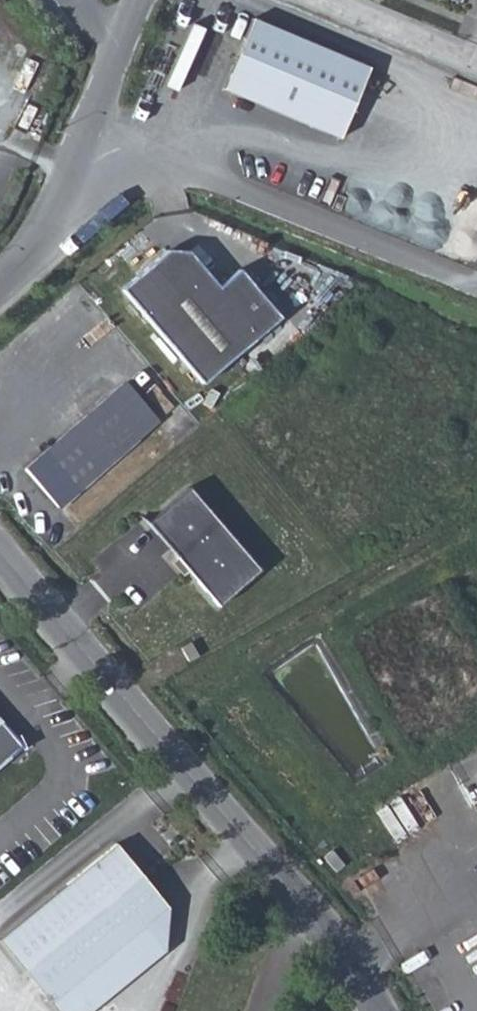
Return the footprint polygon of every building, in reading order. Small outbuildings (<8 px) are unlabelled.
[(251,19),(222,89),(338,138),(368,68),(251,19)] [(166,253),(119,291),(200,387),(278,322),(237,273),(216,291),(186,254),(166,253)] [(119,386),(23,470),(53,506),(150,421),(119,386)] [(188,487),(146,524),(218,607),(260,570),(188,487)] [(192,625),(183,631),(190,643),(199,638),(192,625)] [(334,839),(328,845),(339,859),(346,853),(334,839)] [(48,1003),(141,928),(161,953),(164,951),(166,907),(115,844),(0,938),(0,944),(48,1003)] [(161,953),(141,928),(48,1003),(55,1010),(90,1010),(161,953)]
